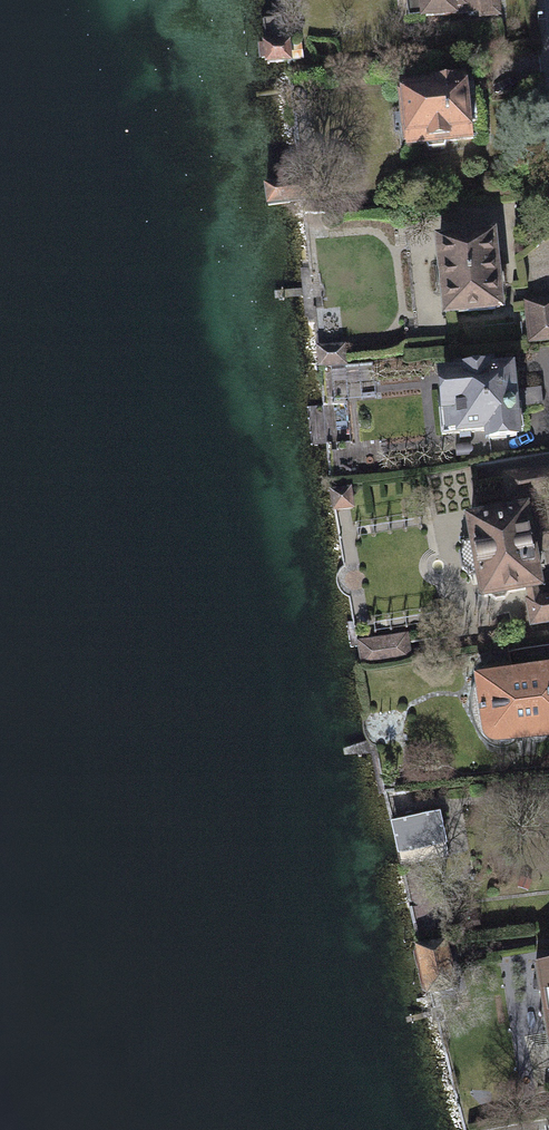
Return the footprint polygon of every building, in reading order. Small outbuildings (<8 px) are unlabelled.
[(403,24),(496,17),(495,0),(401,0),(403,24)] [(291,44),(263,47),(266,70),(294,67),(291,44)] [(474,83),(401,91),(409,158),(482,150),(474,83)] [(308,183),(266,187),(268,211),(311,207),(308,183)] [(505,234),(441,240),(448,323),(512,317),(505,234)] [(525,304),(529,349),(548,347),(548,301),(525,304)] [(348,349),(318,351),(320,372),(349,371),(348,349)] [(523,374),(443,379),(448,451),(527,446),(523,374)] [(353,493),(332,495),(335,517),(355,514),(353,493)] [(470,528),(482,613),(525,607),(528,635),(548,632),(548,586),(540,519),(470,528)] [(364,662),(414,660),(412,634),(363,637),(364,662)] [(479,685),(484,752),(548,747),(548,674),(479,685)] [(441,817),(394,827),(401,861),(448,851),(441,817)] [(447,937),(412,944),(422,991),(456,984),(447,937)] [(535,967),(548,1058),(548,965),(535,967)]
